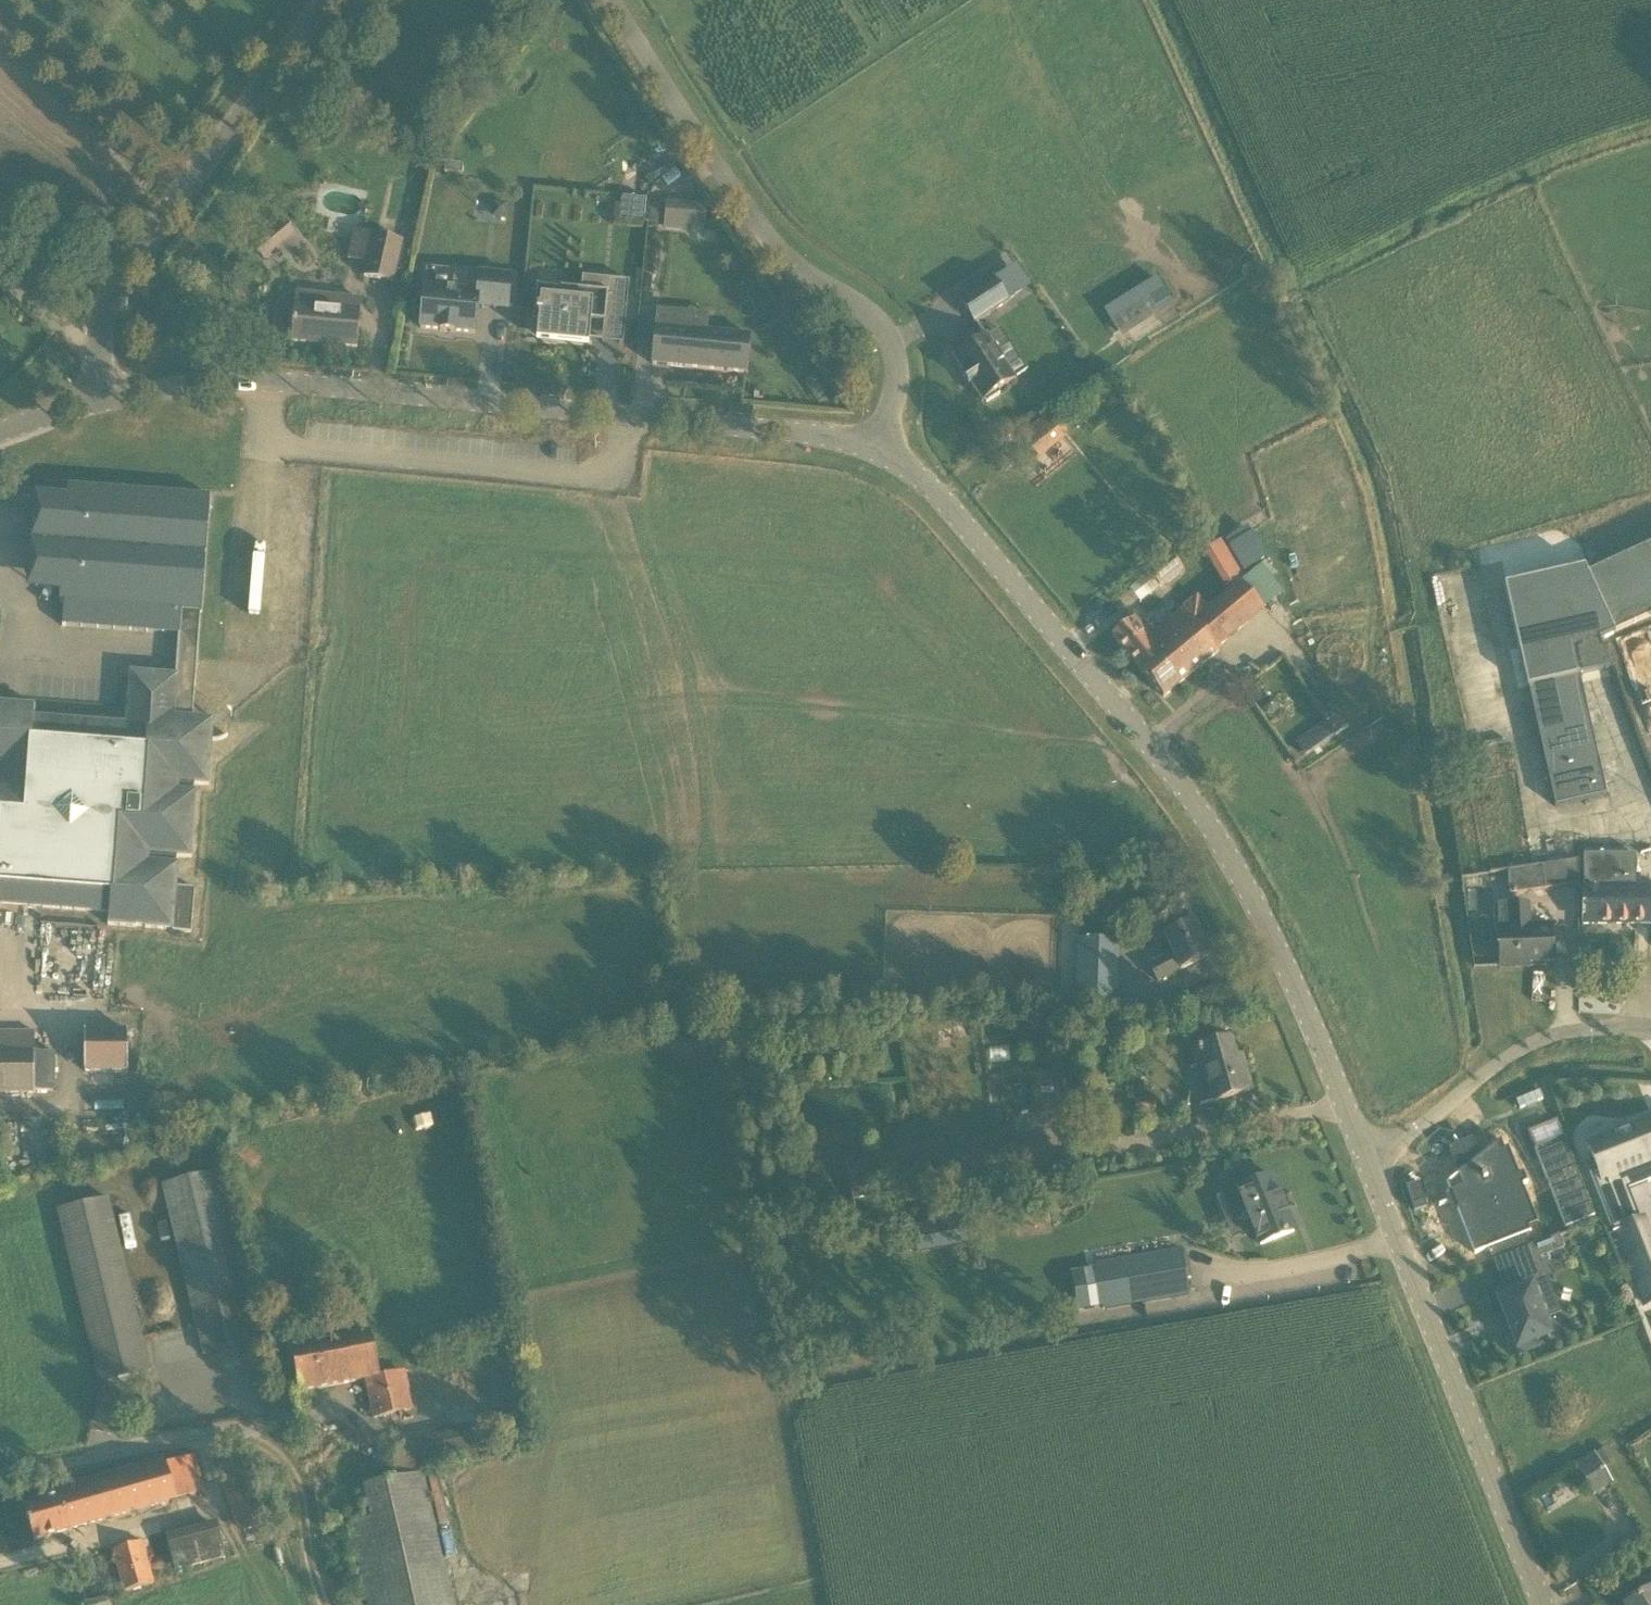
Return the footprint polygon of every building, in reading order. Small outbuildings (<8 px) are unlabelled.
[(619,221),(644,223),(646,199),(622,196),(619,221)] [(508,204),(493,203),(492,219),(507,219),(508,204)] [(689,204),(687,227),(706,228),(707,205),(689,204)] [(267,250),(280,246),(274,227),(262,231),(267,250)] [(373,236),(367,264),(364,278),(393,284),(403,242),(373,236)] [(424,288),(420,329),(440,331),(440,332),(455,333),(475,334),(478,308),(508,311),(512,276),(479,273),(479,274),(454,271),(452,290),(424,288)] [(589,347),(589,341),(592,341),(592,340),(589,340),(591,322),(605,323),(606,316),(624,318),(624,325),(625,325),(629,282),(608,280),(607,293),(561,289),(538,287),(538,286),(537,286),(533,323),(538,323),(537,341),(589,347)] [(993,280),(960,301),(975,324),(1008,302),(993,280)] [(291,342),(357,348),(362,299),(296,292),(291,342)] [(1149,298),(1111,322),(1123,340),(1160,316),(1156,311),(1157,310),(1149,298)] [(681,331),(683,313),(657,311),(652,365),(747,374),(751,337),(681,331)] [(1015,381),(987,337),(985,338),(954,358),(965,375),(963,377),(969,386),(971,384),(982,402),(985,400),(987,403),(1000,395),(998,392),(1015,381)] [(1064,436),(1047,416),(1006,449),(1023,469),(1064,436)] [(110,913),(109,926),(190,933),(194,889),(178,888),(180,864),(175,864),(176,856),(192,857),(197,791),(194,791),(194,784),(209,785),(214,719),(192,717),(209,498),(69,487),(60,602),(65,602),(63,625),(180,634),(176,674),(129,670),(125,723),(34,715),(35,705),(2,702),(0,722),(0,905),(110,913)] [(1521,666),(1522,671),(1514,672),(1518,695),(1529,693),(1555,807),(1606,796),(1579,674),(1609,668),(1598,641),(1614,633),(1587,574),(1650,545),(1650,498),(1570,535),(1586,570),(1557,576),(1505,588),(1504,588),(1515,639),(1521,666)] [(1229,545),(1242,571),(1266,560),(1254,534),(1229,545)] [(1587,574),(1614,633),(1650,617),(1650,545),(1587,574)] [(1150,574),(1161,587),(1181,571),(1170,557),(1150,574)] [(1262,565),(1245,579),(1266,606),(1283,592),(1262,565)] [(1134,618),(1112,636),(1146,678),(1161,666),(1153,657),(1209,609),(1197,595),(1182,607),(1184,609),(1150,638),(1134,618)] [(1224,598),(1209,609),(1153,657),(1161,666),(1146,678),(1163,698),(1219,652),(1216,649),(1246,625),(1224,598)] [(1264,705),(1264,712),(1269,716),(1275,716),(1280,712),(1280,705),(1275,701),(1269,701),(1264,705)] [(1305,757),(1336,736),(1326,721),(1296,742),(1305,757)] [(1530,866),(1528,853),(1511,745),(1470,752),(1490,875),(1508,872),(1509,895),(1579,885),(1579,860),(1531,868),(1530,866)] [(1583,890),(1583,925),(1650,925),(1650,890),(1636,890),(1636,855),(1584,855),(1584,890),(1583,890)] [(1528,904),(1497,905),(1500,969),(1519,968),(1519,963),(1553,961),(1552,926),(1528,927),(1528,904)] [(1181,970),(1181,971),(1210,956),(1193,923),(1164,938),(1172,954),(1149,966),(1157,982),(1181,970)] [(1076,992),(1082,992),(1081,1006),(1112,1007),(1113,993),(1118,993),(1119,941),(1078,940),(1076,992)] [(1595,988),(1595,994),(1600,999),(1606,999),(1610,995),(1610,988),(1606,984),(1599,984),(1595,988)] [(127,1073),(127,1030),(84,1030),(84,1072),(127,1073)] [(35,1093),(35,1092),(54,1091),(54,1052),(35,1053),(34,1032),(0,1032),(0,1094),(35,1093)] [(1205,1067),(1215,1102),(1251,1092),(1241,1057),(1235,1059),(1230,1040),(1193,1051),(1199,1069),(1205,1067)] [(1146,1101),(1136,1101),(1136,1115),(1147,1114),(1146,1101)] [(1616,1232),(1644,1305),(1650,1302),(1650,1242),(1643,1221),(1640,1222),(1628,1191),(1650,1182),(1650,1131),(1648,1123),(1587,1146),(1597,1171),(1590,1174),(1613,1234),(1616,1232)] [(1450,1211),(1441,1214),(1442,1215),(1451,1212),(1470,1204),(1474,1212),(1460,1218),(1478,1264),(1534,1242),(1532,1236),(1517,1198),(1524,1195),(1530,1193),(1525,1181),(1520,1184),(1512,1186),(1499,1154),(1496,1145),(1447,1184),(1453,1200),(1454,1200),(1448,1184),(1459,1176),(1467,1195),(1470,1203),(1450,1211)] [(213,1173),(163,1186),(205,1357),(255,1344),(213,1173)] [(1246,1209),(1260,1246),(1294,1232),(1272,1177),(1229,1193),(1237,1213),(1246,1209)] [(150,1370),(108,1199),(58,1212),(100,1383),(150,1370)] [(963,1216),(912,1225),(917,1253),(968,1244),(963,1216)] [(1564,1250),(1559,1237),(1515,1253),(1527,1283),(1512,1289),(1514,1294),(1498,1301),(1510,1332),(1505,1334),(1514,1356),(1537,1348),(1535,1342),(1550,1336),(1544,1321),(1549,1319),(1535,1282),(1547,1277),(1539,1259),(1564,1250)] [(1182,1252),(1116,1263),(1096,1266),(1103,1309),(1124,1306),(1190,1294),(1182,1252)] [(290,1348),(298,1391),(366,1379),(375,1418),(411,1410),(402,1372),(380,1377),(371,1334),(290,1348)] [(399,1476),(486,1457),(480,1428),(393,1447),(399,1476)] [(1595,1454),(1576,1466),(1593,1493),(1612,1482),(1595,1454)] [(34,1541),(204,1492),(194,1456),(166,1464),(164,1458),(41,1494),(43,1503),(25,1508),(34,1541)] [(428,1475),(440,1526),(454,1523),(443,1472),(428,1475)] [(371,1520),(351,1524),(370,1604),(453,1604),(423,1473),(364,1487),(371,1520)] [(211,1561),(226,1557),(219,1529),(168,1542),(175,1570),(183,1568),(211,1561)] [(441,1533),(447,1559),(457,1556),(451,1531),(441,1533)] [(125,1592),(154,1584),(142,1542),(113,1550),(125,1592)] [(1628,1604),(1650,1604),(1650,1591),(1628,1604)]
